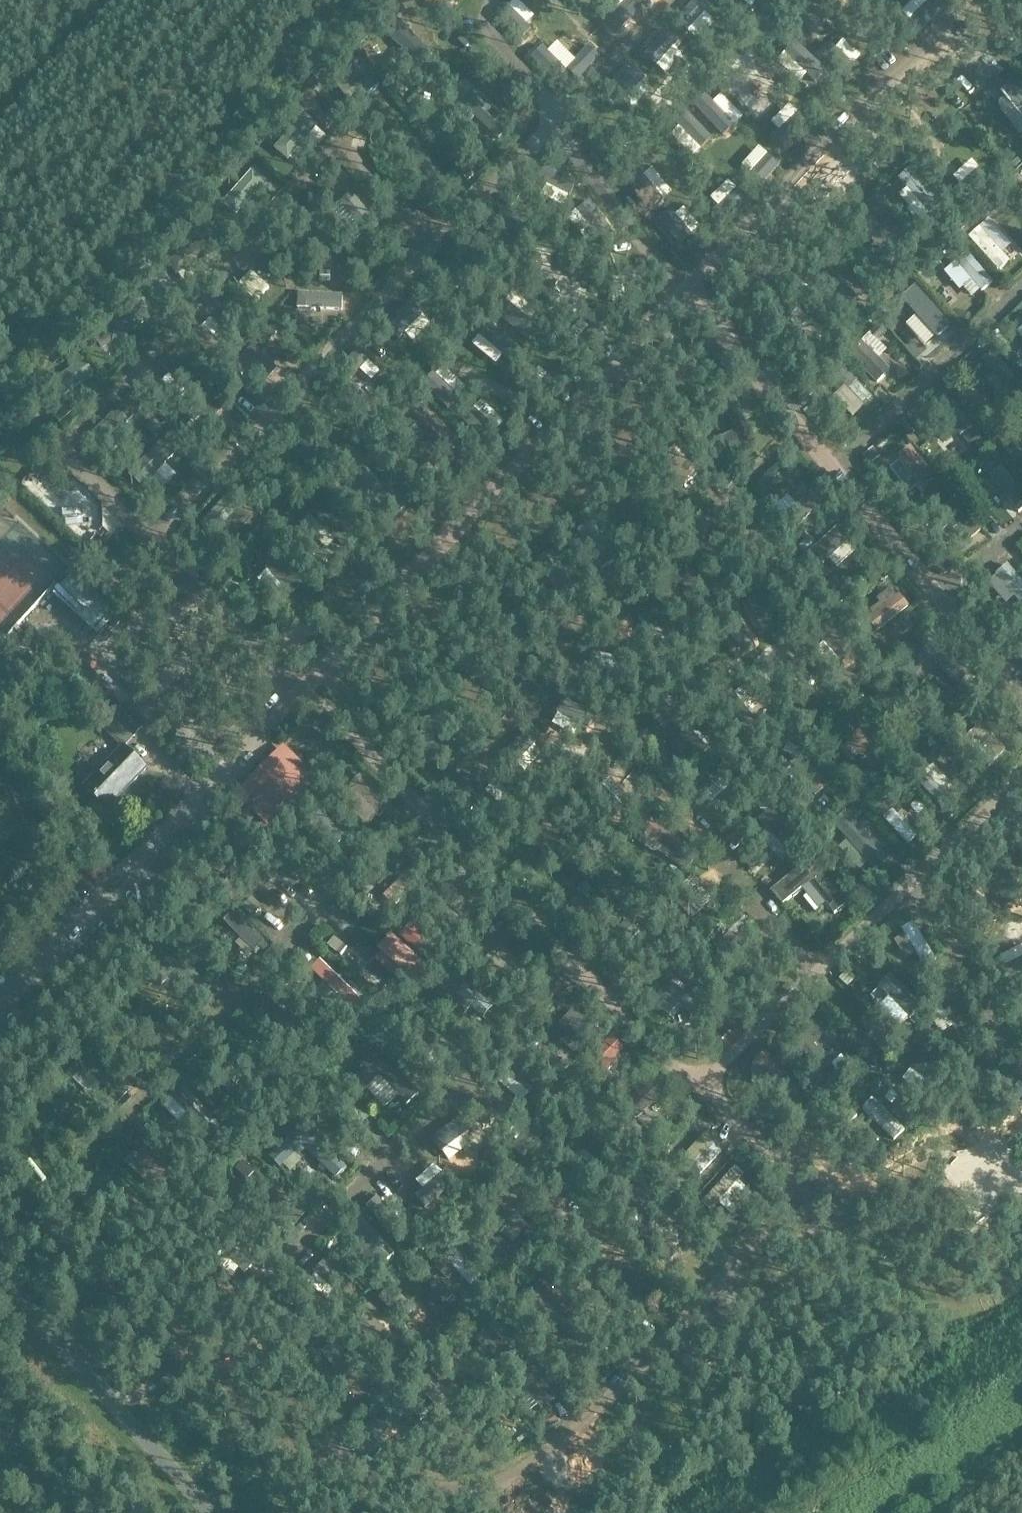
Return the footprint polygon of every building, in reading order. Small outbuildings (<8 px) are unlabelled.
[(571,17),(555,0),(548,0),(544,4),(563,25),(571,17)] [(421,67),(434,53),(398,19),(385,32),(421,67)] [(355,35),(362,43),(369,38),(362,30),(355,35)] [(463,37),(458,41),(466,49),(470,44),(463,37)] [(474,48),(470,53),(478,61),(482,56),(474,48)] [(801,58),(790,69),(811,88),(806,93),(812,98),(816,93),(823,100),(833,89),(801,58)] [(366,96),(380,85),(361,60),(333,80),(345,96),(358,86),(366,96)] [(1021,117),(1021,93),(1014,82),(1002,91),(1013,105),(1021,117)] [(305,107),(316,98),(309,89),(298,99),(305,107)] [(512,126),(473,89),(460,102),(499,139),(512,126)] [(319,125),(305,113),(274,149),(289,161),(319,125)] [(431,190),(446,179),(414,139),(399,150),(431,190)] [(240,160),(247,166),(256,157),(249,150),(240,160)] [(1018,159),(1012,164),(1015,167),(1021,163),(1018,159)] [(461,173),(468,182),(474,176),(467,168),(461,173)] [(223,203),(237,215),(266,182),(252,170),(223,203)] [(940,205),(909,170),(900,178),(930,213),(940,205)] [(330,195),(326,189),(316,196),(320,202),(330,195)] [(352,192),(340,203),(367,236),(379,226),(352,192)] [(668,192),(658,197),(666,210),(675,204),(668,192)] [(1001,204),(997,199),(988,206),(993,212),(1001,204)] [(425,202),(421,210),(427,213),(431,205),(425,202)] [(869,218),(869,219),(890,240),(903,253),(912,243),(879,208),(869,218)] [(664,210),(652,215),(663,244),(676,239),(664,210)] [(190,226),(197,220),(191,213),(184,220),(190,226)] [(980,229),(970,239),(1000,272),(1011,262),(980,229)] [(694,237),(687,244),(692,249),(699,241),(694,237)] [(216,252),(208,238),(168,261),(176,275),(216,252)] [(957,261),(945,271),(961,290),(972,281),(982,292),(993,283),(967,252),(957,261)] [(239,286),(256,302),(269,288),(252,272),(239,286)] [(321,272),(320,282),(331,282),(331,272),(321,272)] [(126,287),(134,294),(142,285),(134,278),(126,287)] [(938,339),(951,326),(915,287),(901,299),(938,339)] [(343,296),(299,294),(298,309),(343,311),(343,296)] [(153,318),(143,301),(103,326),(113,343),(153,318)] [(797,309),(789,320),(819,343),(828,333),(797,309)] [(971,314),(958,310),(956,317),(969,321),(971,314)] [(883,320),(892,330),(899,324),(890,314),(883,320)] [(278,331),(272,326),(265,334),(271,339),(278,331)] [(871,333),(878,340),(885,332),(879,326),(871,333)] [(869,333),(861,341),(879,359),(887,350),(869,333)] [(260,338),(233,367),(242,377),(243,376),(242,375),(250,367),(260,376),(272,362),(263,354),(269,347),(270,348),(270,347),(260,338)] [(890,370),(860,341),(848,353),(878,383),(890,370)] [(77,350),(72,346),(64,354),(69,359),(77,350)] [(825,364),(830,370),(839,362),(833,356),(825,364)] [(95,374),(84,359),(45,386),(55,401),(95,374)] [(834,374),(845,385),(865,407),(867,408),(876,400),(843,365),(834,374)] [(942,427),(948,435),(956,429),(961,436),(973,426),(945,390),(933,400),(949,421),(942,427)] [(417,393),(413,397),(420,405),(425,400),(417,393)] [(759,444),(736,397),(721,404),(734,431),(720,438),(729,458),(759,444)] [(69,401),(61,407),(68,415),(76,409),(69,401)] [(134,416),(122,404),(92,434),(104,446),(134,416)] [(425,420),(405,441),(428,463),(438,453),(435,450),(445,440),(425,420)] [(314,466),(324,454),(291,426),(281,438),(314,466)] [(175,453),(162,441),(130,474),(143,486),(175,453)] [(676,445),(666,453),(689,481),(698,473),(676,445)] [(1016,453),(1010,445),(1003,450),(1009,458),(1016,453)] [(924,488),(936,477),(911,446),(899,456),(924,488)] [(863,457),(870,465),(880,457),(874,449),(863,457)] [(987,465),(1010,495),(1020,488),(997,457),(987,465)] [(717,471),(713,466),(708,470),(711,474),(717,471)] [(352,479),(357,484),(374,501),(393,520),(405,508),(365,467),(352,479)] [(720,476),(717,471),(711,475),(714,479),(720,476)] [(959,489),(968,481),(963,475),(954,482),(959,489)] [(313,482),(307,477),(300,486),(306,490),(313,482)] [(331,495),(338,488),(333,483),(326,490),(331,495)] [(814,490),(794,509),(783,518),(794,530),(825,502),(814,490)] [(232,491),(200,525),(214,537),(245,504),(232,491)] [(955,497),(943,507),(960,527),(955,531),(961,537),(965,534),(971,540),(983,530),(955,497)] [(344,546),(353,536),(316,502),(307,511),(344,546)] [(764,522),(772,524),(774,516),(766,513),(764,522)] [(902,525),(908,532),(917,524),(912,517),(902,525)] [(810,565),(803,572),(816,587),(827,578),(819,568),(850,540),(839,527),(804,559),(810,565)] [(285,540),(280,535),(273,542),(278,547),(285,540)] [(267,570),(257,580),(274,597),(284,588),(291,595),(302,585),(276,557),(271,552),(260,562),(265,568),(267,570)] [(777,561),(779,554),(772,553),(771,560),(777,561)] [(22,617),(13,602),(30,592),(12,561),(0,568),(0,631),(22,617)] [(200,570),(209,579),(215,573),(206,564),(200,570)] [(883,568),(880,565),(874,569),(877,573),(883,568)] [(239,576),(245,583),(250,580),(250,574),(246,570),(239,576)] [(889,577),(884,570),(877,575),(882,582),(889,577)] [(76,575),(54,595),(97,642),(119,623),(76,575)] [(580,608),(579,607),(560,575),(549,582),(568,615),(580,608)] [(1021,580),(1012,588),(1021,601),(1021,581),(1021,580)] [(910,607),(900,594),(868,619),(878,632),(910,607)] [(664,609),(672,604),(666,596),(658,601),(664,609)] [(537,617),(545,612),(541,604),(533,609),(537,617)] [(1017,630),(1010,637),(1017,645),(1021,641),(1021,636),(1017,630)] [(971,672),(928,635),(902,665),(914,676),(923,682),(937,665),(959,685),(971,672)] [(589,665),(616,671),(626,673),(631,674),(634,661),(592,651),(589,665)] [(535,665),(540,660),(535,653),(529,657),(535,665)] [(165,667),(170,661),(163,655),(158,661),(165,667)] [(664,666),(656,661),(652,668),(661,672),(664,666)] [(84,666),(68,684),(97,711),(113,693),(84,666)] [(493,692),(499,690),(496,680),(490,683),(493,692)] [(672,723),(682,735),(693,746),(702,756),(715,744),(669,695),(656,707),(660,711),(672,723)] [(740,695),(736,706),(769,718),(772,707),(740,695)] [(103,709),(132,737),(142,727),(112,699),(103,709)] [(838,728),(849,742),(859,756),(863,761),(876,751),(851,718),(838,728)] [(320,725),(313,735),(322,742),(330,733),(320,725)] [(912,746),(920,737),(913,730),(904,739),(912,746)] [(973,731),(964,739),(990,767),(999,758),(973,731)] [(128,801),(119,793),(129,782),(131,784),(145,768),(124,748),(122,746),(121,746),(84,787),(97,799),(90,806),(108,823),(128,801)] [(271,822),(312,779),(284,751),(271,764),(273,766),(273,770),(260,784),(256,783),(254,782),(242,795),(271,822)] [(803,753),(791,763),(816,796),(829,786),(803,753)] [(926,772),(917,781),(945,810),(954,801),(926,772)] [(391,807),(361,776),(349,787),(380,818),(391,807)] [(895,788),(900,793),(907,787),(902,782),(895,788)] [(862,797),(870,791),(864,784),(857,790),(862,797)] [(484,796),(504,804),(512,807),(518,810),(523,799),(488,785),(484,796)] [(767,808),(772,804),(764,796),(756,804),(761,808),(767,808)] [(358,845),(348,835),(321,808),(310,819),(337,847),(344,839),(354,849),(358,845)] [(770,830),(791,852),(801,842),(771,809),(751,828),(761,838),(770,830)] [(893,809),(884,818),(909,844),(918,836),(893,809)] [(859,824),(853,819),(847,812),(846,811),(833,824),(876,872),(890,859),(865,832),(871,826),(864,819),(859,824)] [(688,866),(698,852),(653,819),(645,829),(673,849),(670,852),(688,866)] [(822,828),(818,824),(812,823),(807,827),(814,836),(822,828)] [(835,914),(849,902),(812,857),(770,891),(782,905),(809,883),(835,914)] [(276,861),(267,870),(284,885),(293,895),(296,897),(304,888),(276,861)] [(428,873),(418,862),(383,896),(394,907),(428,873)] [(659,887),(667,880),(664,876),(656,883),(659,887)] [(254,952),(265,941),(235,910),(224,921),(254,952)] [(429,932),(435,926),(426,918),(421,923),(429,932)] [(736,937),(724,950),(703,971),(714,982),(753,942),(742,931),(736,937)] [(416,983),(428,969),(392,937),(380,950),(416,983)] [(328,946),(340,956),(347,948),(334,938),(328,946)] [(901,940),(890,951),(917,979),(928,968),(901,940)] [(200,949),(194,955),(203,964),(209,958),(200,949)] [(364,1002),(340,979),(343,976),(340,973),(337,976),(321,960),(312,970),(355,1011),(364,1002)] [(445,983),(472,1007),(484,1018),(493,1007),(453,970),(443,981),(445,983)] [(890,979),(880,989),(909,1020),(920,1010),(890,979)] [(670,981),(661,992),(700,1024),(709,1013),(670,981)] [(951,988),(936,995),(963,1045),(978,1037),(951,988)] [(388,989),(375,997),(382,1008),(395,1000),(388,989)] [(281,1003),(271,1014),(300,1040),(310,1029),(281,1003)] [(394,1030),(399,1022),(391,1017),(386,1025),(394,1030)] [(818,1018),(792,1041),(821,1074),(823,1073),(834,1085),(842,1078),(831,1065),(833,1064),(823,1053),(825,1051),(820,1046),(818,1048),(815,1044),(829,1031),(818,1018)] [(366,1028),(357,1037),(364,1044),(373,1035),(366,1028)] [(341,1043),(347,1036),(341,1030),(334,1036),(341,1043)] [(891,1031),(890,1040),(900,1041),(901,1032),(891,1031)] [(476,1047),(483,1039),(475,1032),(468,1040),(476,1047)] [(606,1067),(610,1071),(619,1062),(616,1058),(624,1050),(614,1040),(584,1069),(594,1079),(606,1067)] [(358,1063),(363,1068),(351,1079),(362,1092),(380,1076),(407,1105),(420,1093),(381,1051),(379,1052),(374,1047),(358,1063)] [(118,1056),(109,1049),(105,1054),(113,1061),(118,1056)] [(766,1050),(755,1059),(776,1081),(772,1085),(779,1092),(783,1089),(799,1105),(809,1096),(766,1050)] [(557,1066),(563,1071),(571,1063),(565,1058),(557,1066)] [(636,1117),(667,1091),(655,1077),(624,1104),(636,1117)] [(606,1091),(617,1096),(620,1090),(610,1085),(606,1091)] [(231,1137),(222,1129),(223,1128),(184,1087),(173,1098),(212,1138),(213,1138),(221,1146),(231,1137)] [(815,1098),(810,1103),(819,1112),(825,1107),(815,1098)] [(611,1119),(618,1114),(612,1108),(606,1113),(611,1119)] [(442,1150),(450,1144),(454,1141),(467,1131),(456,1116),(425,1138),(434,1150),(439,1146),(442,1150)] [(336,1179),(347,1168),(302,1124),(270,1157),(281,1168),(303,1146),(336,1179)] [(714,1141),(687,1171),(696,1179),(723,1149),(714,1141)] [(165,1181),(175,1170),(149,1145),(138,1156),(154,1171),(152,1174),(158,1180),(160,1177),(165,1181)] [(638,1151),(643,1156),(648,1152),(644,1146),(638,1151)] [(236,1169),(247,1179),(254,1172),(243,1162),(236,1169)] [(264,1197),(295,1223),(296,1224),(306,1212),(273,1184),(263,1196),(264,1197)] [(420,1223),(428,1215),(423,1210),(415,1218),(420,1223)] [(153,1219),(161,1226),(166,1220),(159,1213),(153,1219)] [(362,1219),(350,1229),(383,1264),(394,1254),(362,1219)] [(232,1254),(242,1265),(243,1267),(251,1260),(225,1230),(217,1237),(227,1248),(220,1253),(225,1260),(232,1254)] [(264,1243),(257,1251),(264,1259),(272,1251),(264,1243)] [(471,1286),(481,1277),(455,1249),(445,1258),(471,1286)] [(490,1276),(486,1271),(481,1276),(485,1280),(490,1276)] [(360,1281),(366,1288),(374,1280),(368,1273),(360,1281)] [(744,1274),(739,1279),(750,1289),(755,1284),(744,1274)] [(534,1293),(561,1320),(578,1337),(591,1324),(546,1278),(535,1289),(533,1292),(534,1293)] [(407,1288),(432,1316),(441,1308),(416,1280),(407,1288)] [(457,1300),(450,1292),(443,1298),(450,1306),(457,1300)] [(521,1352),(496,1320),(484,1329),(497,1347),(492,1351),(504,1366),(521,1352)] [(520,1372),(516,1375),(542,1410),(546,1407),(557,1398),(531,1364),(520,1372)] [(569,1385),(561,1379),(556,1384),(563,1391),(569,1385)]
